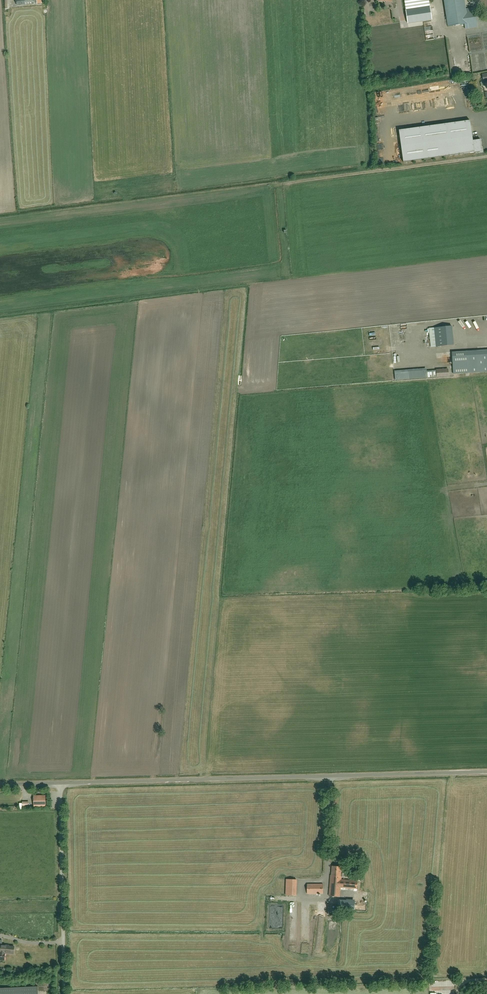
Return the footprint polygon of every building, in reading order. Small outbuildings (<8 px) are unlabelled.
[(406,10),(430,6),(429,0),(404,0),(406,10)] [(466,9),(464,0),(444,0),(448,27),(466,24),(468,26),(473,26),(475,23),(474,13),(471,11),(465,12),(465,9),(466,9)] [(430,6),(406,10),(408,22),(432,18),(430,6)] [(481,140),(473,141),(470,121),(399,130),(403,162),(464,154),(482,152),(481,140)] [(436,347),(454,345),(452,326),(434,328),(436,347)] [(451,353),(453,374),(486,372),(486,351),(451,353)] [(426,369),(394,372),(395,381),(437,377),(437,370),(426,371),(426,369)] [(437,377),(449,377),(448,369),(437,370),(437,377)] [(34,795),(34,798),(34,806),(46,806),(46,795),(34,795)] [(341,874),(341,873),(347,873),(347,867),(332,866),(332,875),(331,875),(329,896),(340,897),(341,888),(356,889),(357,881),(341,880),(342,874),(341,874)] [(286,879),(286,895),(296,895),(296,880),(286,879)] [(307,894),(323,894),(323,884),(307,884),(307,894)] [(402,891),(405,898),(418,894),(416,886),(402,891)] [(5,960),(5,952),(14,953),(14,946),(9,945),(9,944),(2,944),(2,940),(0,940),(0,959),(5,960)]
